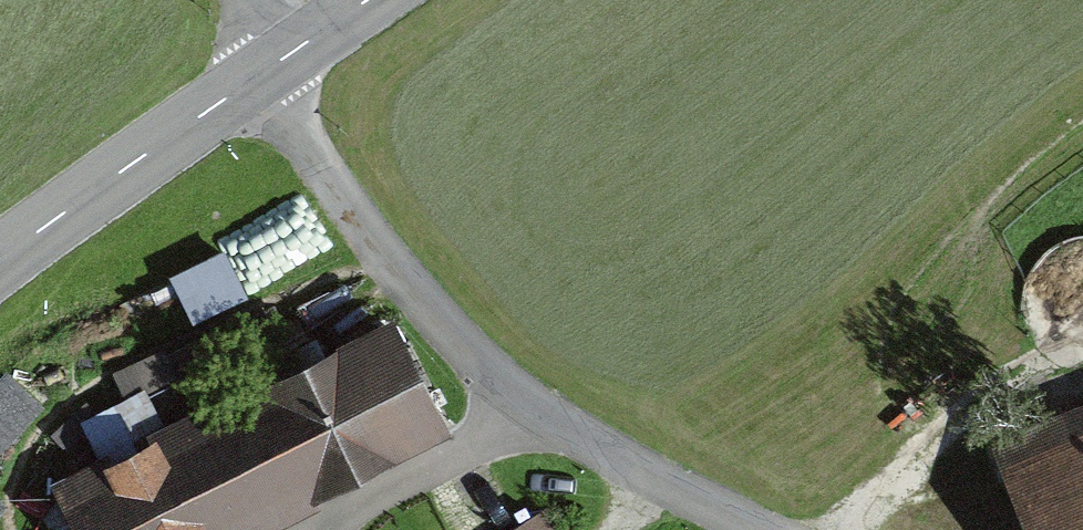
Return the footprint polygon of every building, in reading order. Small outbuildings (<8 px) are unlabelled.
[(175,272),(198,323),(255,297),(232,247),(175,272)] [(455,420),(397,305),(52,479),(78,529),(236,529),(455,420)] [(7,370),(0,378),(0,443),(40,399),(7,370)] [(1012,472),(1034,529),(1082,529),(1082,445),(1012,472)] [(12,493),(0,482),(0,506),(12,493)] [(567,529),(549,502),(509,529),(565,529),(567,529)]
